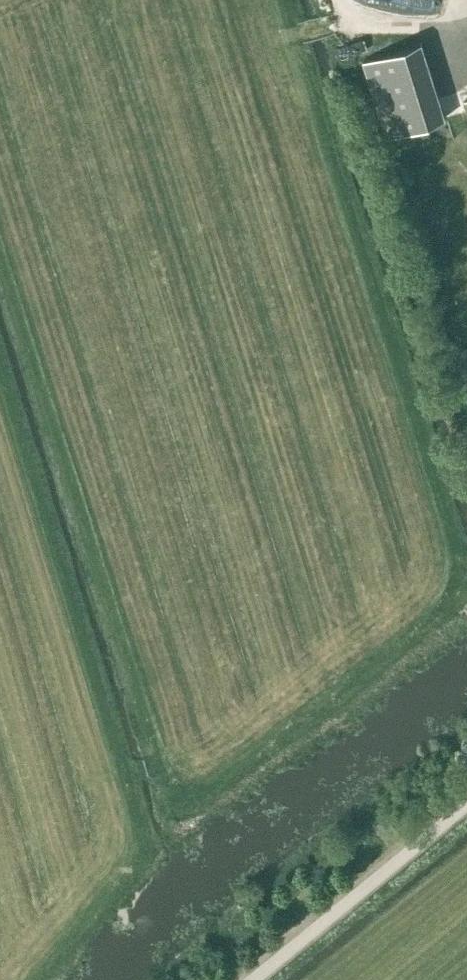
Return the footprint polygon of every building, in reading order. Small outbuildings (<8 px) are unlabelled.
[(446,110),(426,32),(365,47),(385,125),(446,110)]
